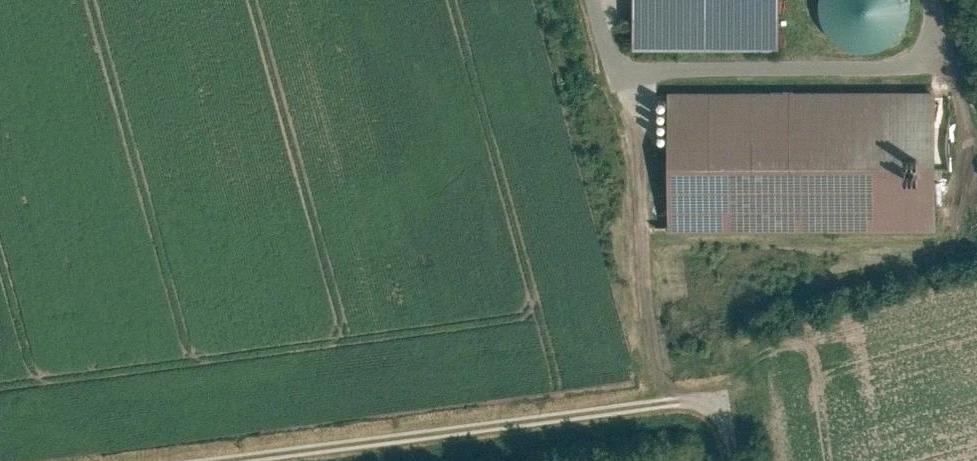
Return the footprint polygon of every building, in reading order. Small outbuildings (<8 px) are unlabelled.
[(629,43),(776,45),(777,0),(630,0),(629,43)] [(908,0),(816,0),(816,7),(821,22),(830,33),(842,41),(856,45),(870,45),(884,40),(895,32),(903,20),(908,5),(908,0)] [(934,226),(933,85),(666,87),(667,228),(934,226)]
